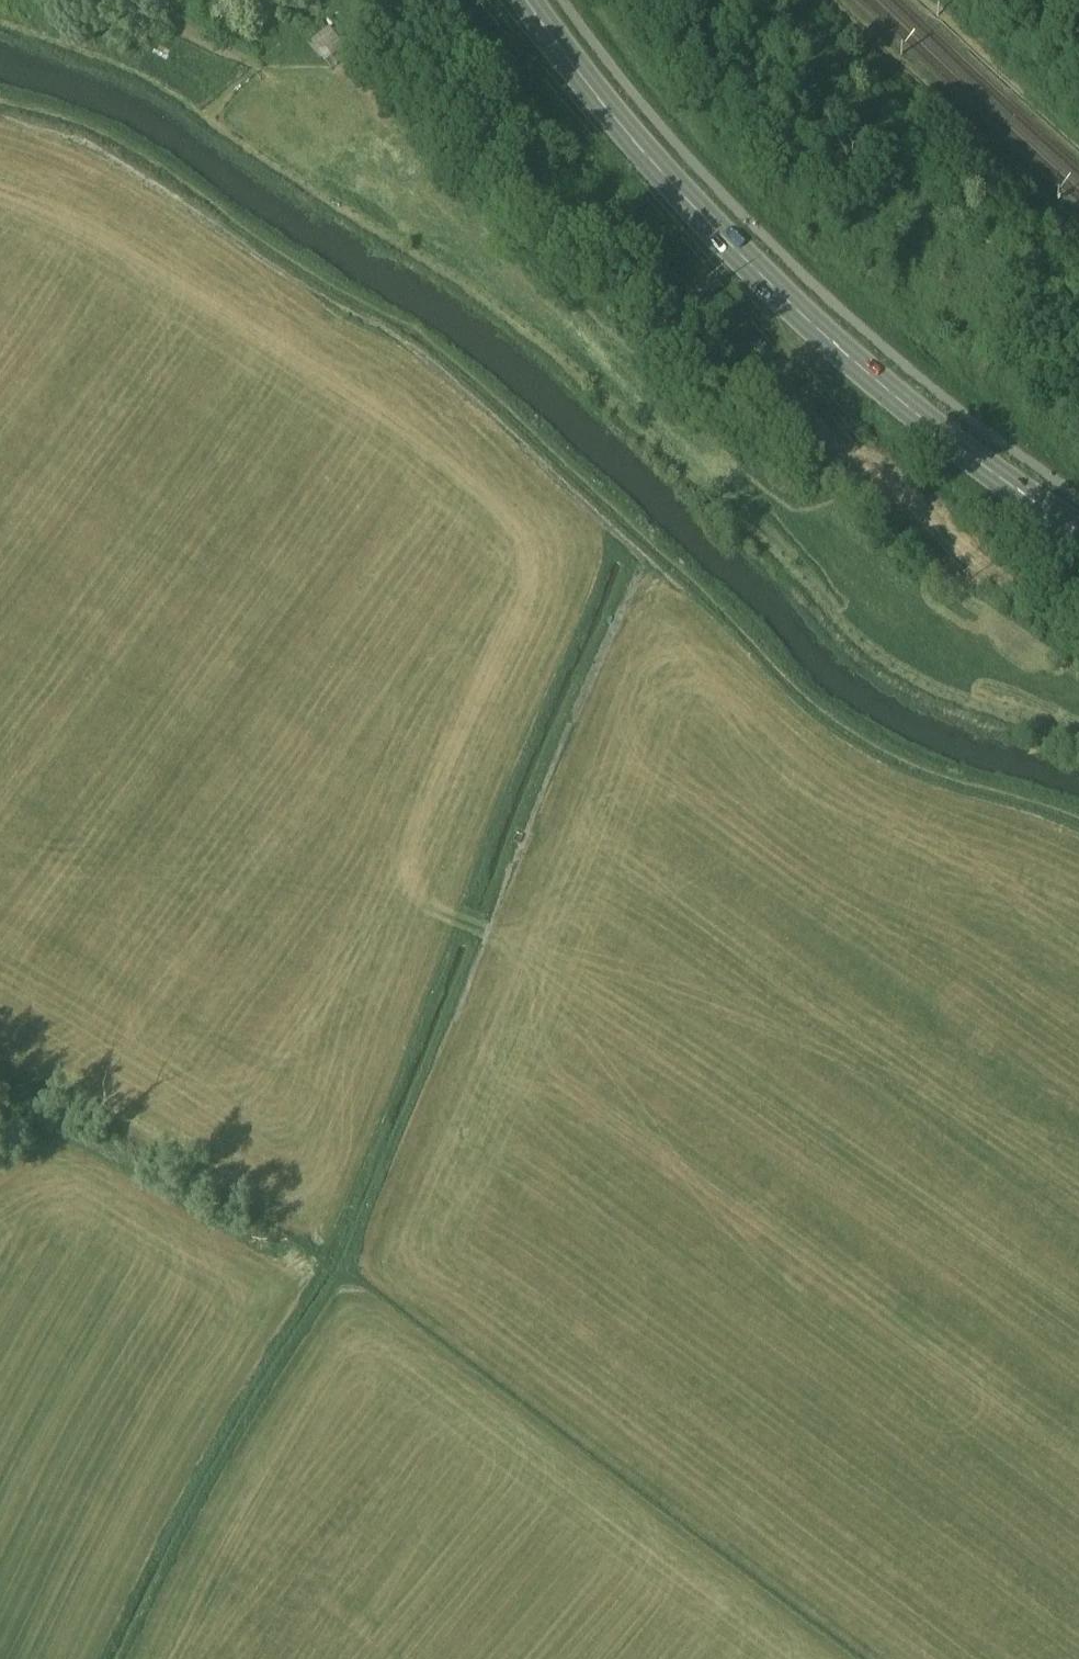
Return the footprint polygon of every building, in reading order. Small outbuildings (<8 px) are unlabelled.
[(320,43),(335,55),(342,46),(326,34),(320,43)]
